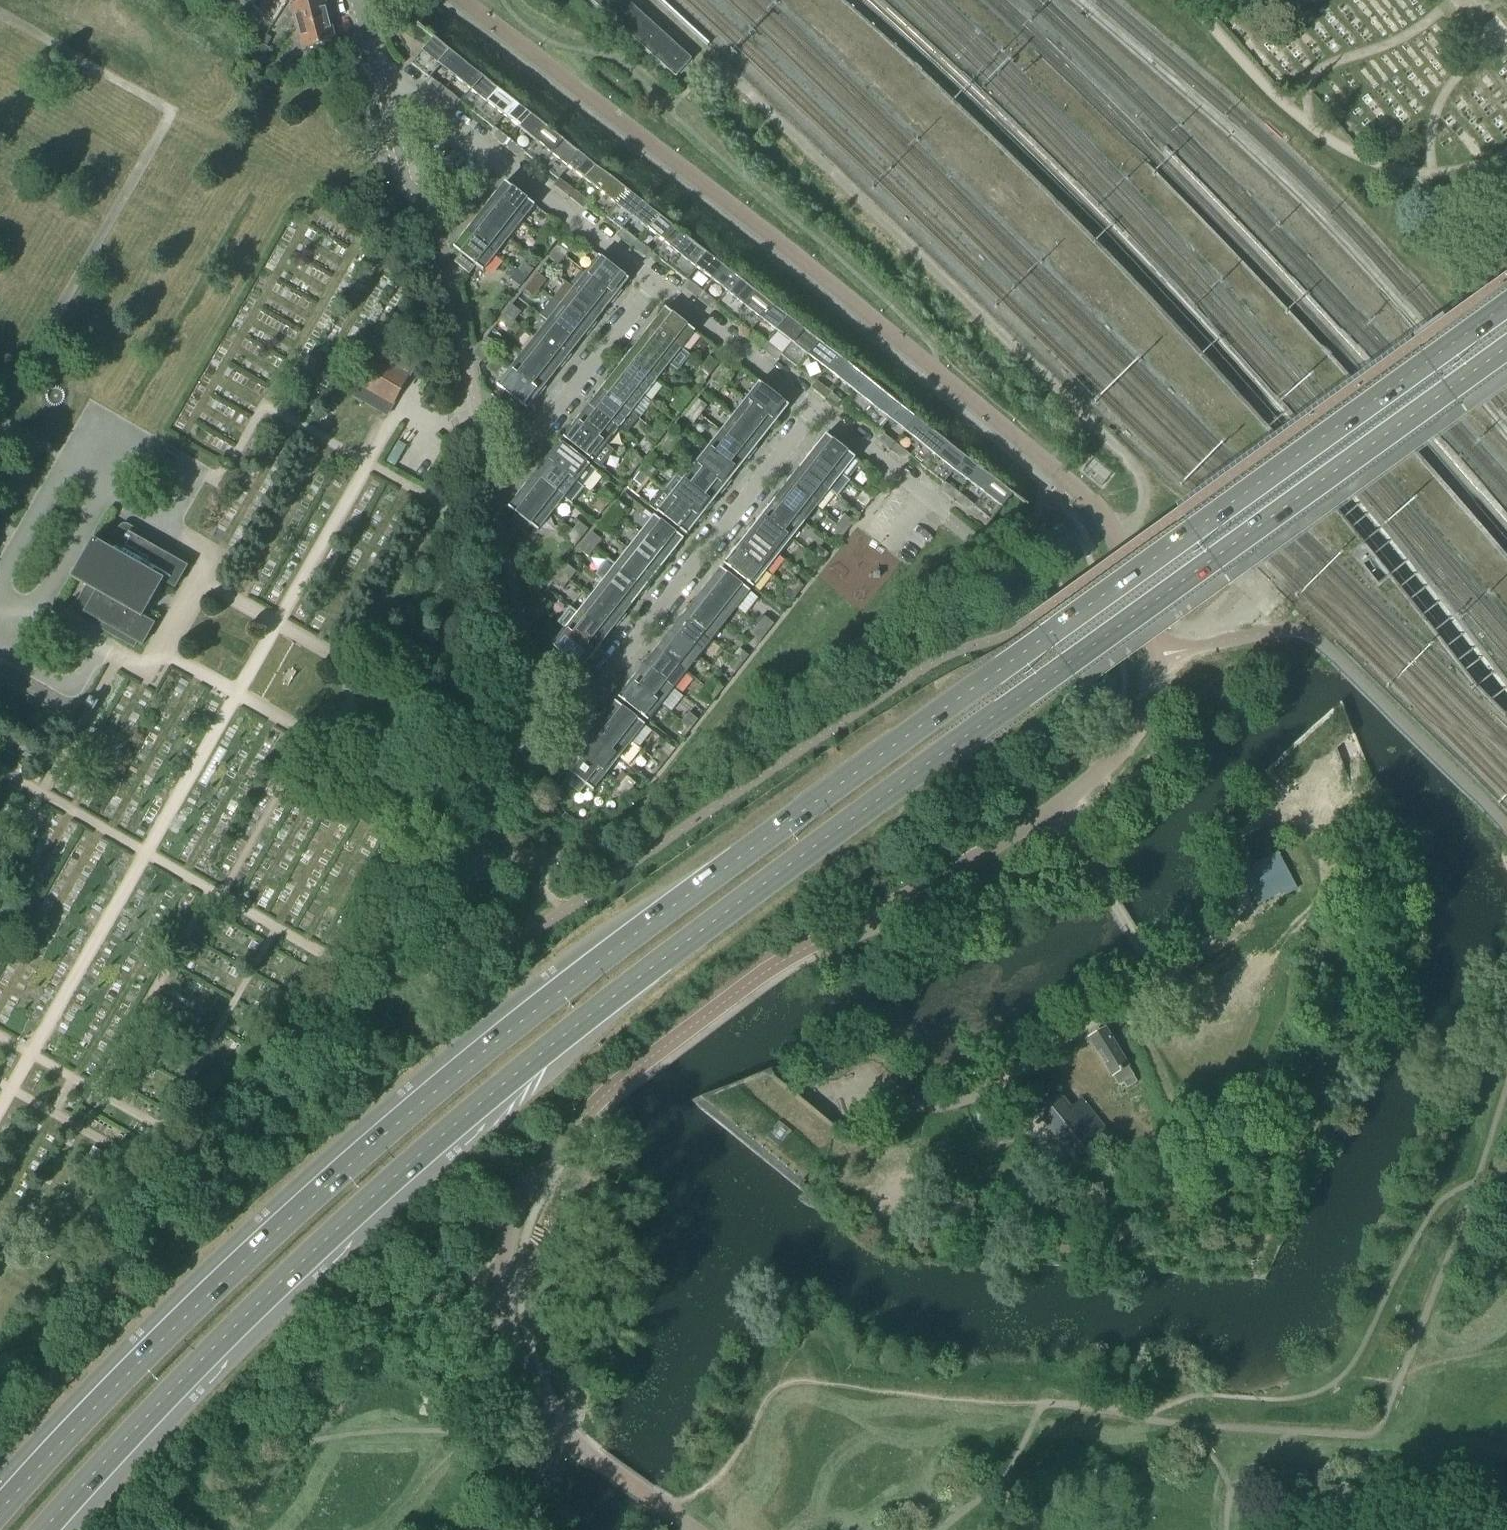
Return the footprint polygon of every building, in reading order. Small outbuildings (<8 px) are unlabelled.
[(298,27),(329,19),(325,0),(307,0),(292,4),(298,27)] [(674,76),(675,77),(676,77),(677,76),(685,68),(688,64),(691,61),(691,60),(691,59),(691,58),(689,57),(626,0),(591,0),(617,24),(649,53),(662,64),(674,76)] [(1504,714),(1487,696),(1477,686),(1447,646),(1409,598),(1364,541),(1307,474),(1262,421),(1153,300),(1067,211),(983,128),(935,82),(881,33),(844,0),(838,0),(879,36),(932,85),(980,131),(1065,214),(1150,303),(1259,424),(1304,476),(1360,543),(1358,545),(1348,554),(1358,567),(1377,590),(1380,588),(1390,580),(1406,600),(1443,649),(1457,667),(1474,689),(1491,706),(1499,714),(1504,718),(1506,716),(1506,711),(1504,714)] [(1506,690),(1506,683),(1503,677),(1487,657),(1467,630),(1429,582),(1384,524),(1327,457),(1282,404),(1172,282),(1086,193),(1001,109),(953,63),(899,13),(884,0),(878,0),(896,16),(950,66),(998,112),(1083,195),(1169,285),(1279,407),(1324,459),(1381,527),(1426,584),(1464,633),(1499,679),(1506,690)] [(329,19),(298,27),(304,50),(306,49),(311,68),(329,63),(324,45),(335,42),(329,19)] [(440,65),(456,77),(466,64),(433,38),(412,64),(430,78),(440,65)] [(262,46),(256,56),(263,60),(269,49),(262,46)] [(263,60),(256,56),(250,67),(257,71),(263,60)] [(460,102),(477,116),(498,89),(466,64),(456,77),(470,89),(460,102)] [(428,87),(440,96),(446,89),(434,80),(428,87)] [(446,89),(440,96),(452,105),(458,98),(446,89)] [(504,116),(520,128),(530,114),(498,89),(477,116),(494,129),(504,116)] [(524,153),(541,167),(562,140),(530,114),(520,128),(535,140),(524,153)] [(493,137),(504,147),(510,140),(498,130),(493,137)] [(510,140),(504,147),(516,156),(522,149),(510,140)] [(569,166),(584,178),(595,165),(562,140),(541,167),(558,180),(569,166)] [(1488,495),(1391,385),(1292,276),(1223,204),(1168,148),(1166,146),(1164,149),(1166,151),(1220,207),(1289,278),(1388,387),(1485,497),(1506,522),(1506,516),(1488,495)] [(588,203),(605,217),(627,190),(595,165),(584,178),(599,190),(588,203)] [(1469,512),(1371,402),(1273,293),(1204,222),(1150,166),(1148,165),(1145,167),(1147,169),(1201,225),(1270,296),(1368,405),(1466,514),(1506,562),(1506,556),(1469,512)] [(557,188),(569,197),(574,190),(563,181),(557,188)] [(505,183),(492,199),(522,223),(535,206),(505,183)] [(574,190),(569,197),(580,207),(586,199),(574,190)] [(633,217),(648,229),(659,215),(627,190),(605,217),(622,230),(633,217)] [(492,199),(479,215),(509,239),(522,223),(492,199)] [(479,215),(467,231),(497,255),(509,239),(479,215)] [(653,254),(669,267),(691,241),(659,215),(648,229),(663,241),(653,254)] [(549,230),(543,239),(552,247),(559,238),(549,230)] [(497,255),(467,231),(454,248),(461,254),(455,262),(469,274),(476,266),(483,272),(497,255)] [(621,239),(633,248),(639,241),(627,231),(621,239)] [(552,247),(543,239),(536,248),(545,255),(552,247)] [(563,241),(556,249),(565,257),(572,248),(563,241)] [(639,241),(633,248),(645,258),(651,250),(639,241)] [(697,268),(712,279),(723,266),(691,241),(669,267),(687,281),(697,268)] [(565,257),(556,249),(549,258),(558,265),(565,257)] [(599,256),(586,273),(616,297),(629,280),(599,256)] [(524,263),(517,271),(527,279),(534,270),(524,263)] [(717,305),(734,318),(755,291),(723,266),(712,279),(727,291),(717,305)] [(527,279),(517,271),(510,280),(520,287),(527,279)] [(537,273),(530,282),(540,289),(547,280),(537,273)] [(586,273),(573,289),(603,313),(616,297),(586,273)] [(540,289),(530,282),(524,290),(533,298),(540,289)] [(685,290),(697,299),(703,291),(691,282),(685,290)] [(566,283),(553,299),(590,329),(603,313),(573,289),(566,283)] [(703,291),(697,299),(709,308),(715,301),(703,291)] [(761,318),(776,330),(787,316),(755,291),(734,318),(751,331),(761,318)] [(590,329),(553,299),(540,315),(548,321),(578,345),(590,329)] [(512,305),(505,314),(515,321),(522,312),(512,305)] [(665,309),(652,326),(682,349),(695,332),(665,309)] [(515,321),(505,314),(498,322),(508,330),(515,321)] [(781,355),(798,368),(819,342),(787,316),(776,330),(792,342),(781,355)] [(548,321),(535,337),(565,361),(578,345),(548,321)] [(640,342),(669,365),(677,371),(690,355),(682,349),(652,326),(640,342)] [(749,340),(761,349),(767,342),(755,333),(749,340)] [(487,337),(480,346),(490,353),(496,344),(487,337)] [(535,337),(523,353),(552,377),(565,361),(535,337)] [(640,342),(627,358),(657,381),(669,365),(640,342)] [(767,342),(761,349),(773,359),(779,351),(767,342)] [(826,369),(840,380),(851,367),(819,342),(798,368),(815,382),(826,369)] [(490,353),(480,346),(473,354),(483,362),(490,353)] [(353,395),(387,415),(414,368),(380,349),(353,395)] [(523,353),(510,369),(540,393),(552,377),(523,353)] [(709,357),(703,365),(712,373),(719,364),(709,357)] [(627,358),(614,374),(644,397),(657,381),(627,358)] [(712,373),(703,365),(696,374),(705,381),(712,373)] [(723,367),(716,376),(725,383),(732,374),(723,367)] [(845,406),(862,419),(883,392),(851,367),(840,380),(856,393),(845,406)] [(540,393),(510,369),(497,386),(504,392),(498,400),(513,412),(519,404),(527,410),(540,393)] [(614,374),(602,390),(631,413),(644,397),(614,374)] [(725,383),(716,376),(709,384),(718,392),(725,383)] [(759,383),(746,399),(776,423),(789,406),(759,383)] [(814,391),(826,400),(831,393),(819,384),(814,391)] [(65,391),(63,389),(61,387),(59,386),(56,385),(53,386),(50,387),(49,388),(47,391),(46,393),(46,396),(47,399),(49,402),(52,404),(55,405),(58,405),(61,404),(64,401),(65,398),(66,395),(65,391)] [(684,389),(677,397),(687,405),(694,396),(684,389)] [(602,390),(589,406),(619,429),(625,434),(638,418),(631,413),(602,390)] [(890,419),(904,431),(915,417),(883,392),(862,419),(879,433),(890,419)] [(831,393),(826,400),(837,409),(843,402),(831,393)] [(687,405),(677,397),(671,406),(680,413),(687,405)] [(697,399),(691,408),(700,415),(707,406),(697,399)] [(746,399),(734,415),(763,439),(776,423),(746,399)] [(589,406),(577,422),(606,445),(619,429),(589,406)] [(700,415),(691,408),(684,417),(693,424),(700,415)] [(734,415),(721,431),(751,455),(763,439),(734,415)] [(910,457),(926,469),(947,443),(915,417),(904,431),(920,443),(910,457)] [(659,421),(652,429),(662,437),(668,428),(659,421)] [(577,422),(571,428),(563,438),(601,468),(614,451),(606,445),(577,422)] [(470,439),(468,427),(455,430),(457,442),(470,439)] [(662,437),(652,429),(645,438),(655,445),(662,437)] [(672,431),(665,440),(675,447),(682,439),(672,431)] [(721,431),(708,447),(738,471),(751,455),(721,431)] [(878,441),(890,451),(896,443),(884,434),(878,441)] [(812,452),(842,475),(848,480),(862,463),(826,435),(812,452)] [(675,447),(665,440),(659,448),(668,456),(675,447)] [(560,442),(547,459),(582,487),(596,470),(560,442)] [(896,443),(890,451),(902,460),(908,453),(896,443)] [(954,470),(969,481),(979,468),(947,443),(926,469),(944,483),(954,470)] [(708,447),(696,463),(725,487),(738,471),(708,447)] [(812,452),(800,468),(830,491),(842,475),(812,452)] [(634,453),(627,461),(636,469),(643,460),(634,453)] [(547,459),(534,475),(564,498),(570,503),(582,487),(547,459)] [(636,469),(627,461),(620,470),(630,477),(636,469)] [(647,463),(640,472),(650,479),(656,471),(647,463)] [(696,463),(683,480),(713,503),(725,487),(696,463)] [(800,468),(787,484),(817,507),(830,491),(800,468)] [(979,468),(969,481),(984,494),(974,507),(991,521),(1013,494),(979,468)] [(650,479),(640,472),(633,480),(643,488),(650,479)] [(663,489),(700,519),(705,512),(713,503),(683,480),(677,474),(664,490),(663,489)] [(534,475),(522,491),(552,515),(564,498),(534,475)] [(870,483),(863,492),(873,499),(879,490),(870,483)] [(787,484),(775,500),(804,523),(817,507),(787,484)] [(942,492),(954,501),(960,494),(948,485),(942,492)] [(700,519),(670,496),(663,489),(649,506),(657,512),(687,536),(695,526),(700,519)] [(604,490),(598,499),(607,506),(614,497),(604,490)] [(552,515),(522,491),(509,508),(516,514),(510,522),(525,534),(531,525),(538,531),(552,515)] [(873,499),(863,492),(856,500),(866,508),(873,499)] [(960,494),(954,501),(966,510),(972,503),(960,494)] [(607,506),(598,499),(591,507),(600,515),(607,506)] [(618,500),(611,509),(620,516),(627,508),(618,500)] [(775,500),(762,516),(792,539),(804,523),(775,500)] [(620,516),(611,509),(604,518),(613,525),(620,516)] [(845,515),(838,524),(847,531),(854,522),(845,515)] [(654,516),(641,533),(671,556),(684,539),(654,516)] [(762,516),(749,532),(779,555),(792,539),(762,516)] [(579,522),(572,531),(582,538),(589,530),(579,522)] [(847,531),(838,524),(831,532),(841,540),(847,531)] [(83,566),(79,564),(78,565),(79,566),(72,578),(86,586),(75,607),(74,608),(74,609),(74,611),(74,612),(75,614),(76,615),(77,615),(78,616),(80,616),(81,616),(82,616),(84,615),(85,614),(86,613),(105,624),(102,629),(134,648),(137,642),(142,645),(154,625),(142,618),(164,580),(175,587),(187,567),(182,564),(185,558),(153,540),(150,545),(130,534),(131,533),(131,531),(131,530),(131,529),(130,527),(129,526),(128,526),(127,525),(125,525),(124,525),(123,525),(121,526),(120,527),(120,528),(108,548),(94,540),(87,553),(86,552),(85,553),(89,556),(83,566)] [(582,538),(572,531),(565,539),(575,547),(582,538)] [(749,532),(737,548),(767,571),(779,555),(749,532)] [(592,533),(586,541),(595,549),(602,540),(592,533)] [(641,533),(628,549),(658,572),(671,556),(641,533)] [(595,549),(586,541),(579,550),(588,557),(595,549)] [(820,547),(813,556),(822,563),(829,554),(820,547)] [(767,571),(737,548),(724,565),(753,588),(767,571)] [(628,549),(616,565),(645,588),(658,572),(628,549)] [(822,563),(813,556),(806,564),(815,572),(822,563)] [(608,559),(595,575),(603,581),(633,604),(640,595),(645,588),(616,565),(608,559)] [(567,565),(560,574),(570,581),(576,572),(567,565)] [(721,568),(707,585),(737,609),(745,615),(758,598),(721,568)] [(560,574),(554,582),(563,589),(570,581),(560,574)] [(794,579),(787,588),(797,595),(804,587),(794,579)] [(603,581),(590,597),(620,620),(633,604),(603,581)] [(707,585),(695,601),(724,625),(737,609),(707,585)] [(797,595),(787,588),(781,597),(790,604),(797,595)] [(542,597),(535,605),(544,613),(551,604),(542,597)] [(590,597),(578,613),(607,636),(620,620),(590,597)] [(695,601),(682,617),(712,641),(724,625),(695,601)] [(544,613),(535,605),(528,614),(538,621),(544,613)] [(570,607),(557,623),(565,629),(595,652),(600,646),(607,636),(578,613),(570,607)] [(765,616),(758,625),(767,632),(774,624),(765,616)] [(682,617),(669,633),(699,657),(712,641),(682,617)] [(767,632),(758,625),(751,634),(761,641),(767,632)] [(595,652),(565,629),(552,646),(559,652),(553,660),(568,671),(574,663),(582,669),(595,652)] [(669,633),(657,649),(687,673),(699,657),(669,633)] [(657,649),(644,665),(674,689),(687,673),(657,649)] [(740,649),(733,657),(742,665),(749,656),(740,649)] [(742,665),(733,657),(726,666),(735,673),(742,665)] [(644,665),(632,681),(661,705),(662,705),(671,712),(683,697),(674,689),(644,665)] [(661,705),(632,681),(618,698),(648,722),(661,705)] [(714,681),(708,689),(717,697),(724,688),(714,681)] [(717,697),(708,689),(701,698),(710,705),(717,697)] [(91,698),(87,706),(94,710),(98,703),(91,698)] [(1267,774),(1268,775),(1272,780),(1280,789),(1259,809),(1269,818),(1290,798),(1286,794),(1288,792),(1299,783),(1296,780),(1347,737),(1350,735),(1354,734),(1342,701),(1265,772),(1267,774)] [(615,702),(602,719),(632,742),(645,725),(615,702)] [(689,712),(682,721),(692,728),(698,720),(689,712)] [(602,719),(589,735),(619,758),(632,742),(602,719)] [(692,728),(682,721),(675,730),(685,737),(692,728)] [(589,735),(577,751),(607,774),(619,758),(589,735)] [(660,750),(653,758),(662,766),(669,757),(660,750)] [(607,774),(577,751),(564,768),(571,773),(565,782),(580,793),(586,785),(594,791),(607,774)] [(662,766),(653,758),(646,767),(655,774),(662,766)] [(627,776),(620,785),(630,792),(636,783),(627,776)] [(630,792),(620,785),(613,794),(623,801),(630,792)] [(1265,842),(1273,833),(1265,825),(1257,834),(1265,842)] [(1241,873),(1258,905),(1273,897),(1285,890),(1287,894),(1296,889),(1277,853),(1241,873)] [(1128,1066),(1121,1054),(1106,1029),(1090,1039),(1112,1076),(1113,1076),(1119,1085),(1119,1086),(1124,1083),(1127,1089),(1137,1082),(1134,1077),(1134,1076),(1128,1066)] [(772,1069),(690,1100),(797,1187),(799,1184),(805,1178),(807,1175),(809,1172),(810,1172),(813,1168),(824,1155),(843,1132),(784,1084),(775,1077),(774,1074),(772,1069)] [(1035,1113),(1075,1161),(1108,1131),(1082,1100),(1072,1108),(1060,1094),(1035,1113)] [(978,1126),(990,1124),(990,1128),(995,1127),(995,1123),(999,1122),(996,1106),(975,1110),(978,1126)] [(85,1161),(100,1170),(109,1156),(93,1147),(85,1161)]
